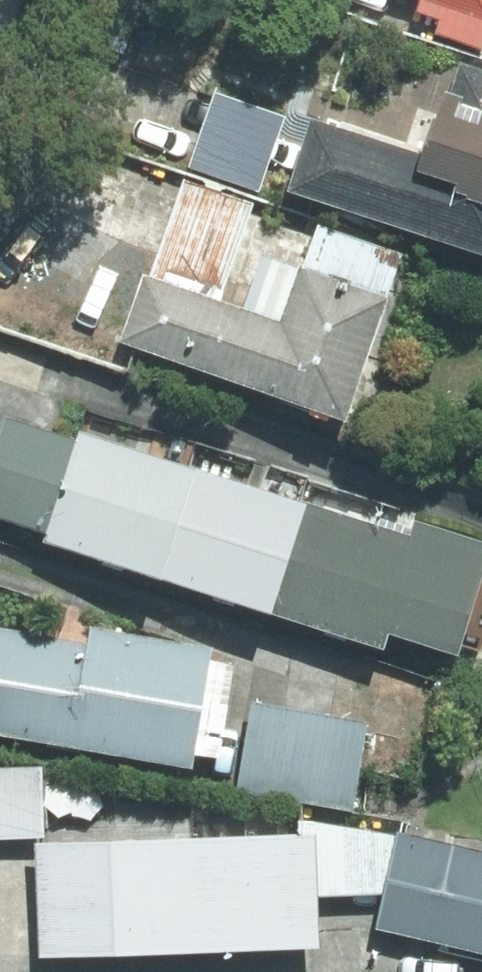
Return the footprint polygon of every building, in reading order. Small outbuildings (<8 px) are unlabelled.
[(417,10),(441,18),(435,34),(481,50),(481,49),(481,0),(420,0),(417,10)] [(461,63),(451,94),(446,93),(423,160),(313,124),(291,189),(481,253),(481,70),(461,63)] [(215,93),(190,166),(259,189),(284,116),(215,93)] [(183,179),(150,276),(219,301),(253,203),(183,179)] [(344,421),(404,256),(319,225),(302,272),(262,257),(243,310),(219,301),(150,276),(142,274),(118,340),(344,421)] [(77,440),(5,417),(0,431),(0,519),(46,534),(77,440)] [(159,578),(194,470),(79,433),(77,440),(46,534),(44,541),(159,578)] [(274,614),(308,507),(194,470),(159,578),(274,614)] [(308,507),(274,614),(383,649),(388,633),(458,655),(481,579),(481,542),(415,521),(411,535),(308,504),(308,507)] [(0,628),(0,734),(190,767),(211,648),(90,627),(87,643),(0,628)] [(368,723),(256,703),(240,790),(352,810),(368,723)] [(40,837),(38,769),(0,771),(0,838),(40,837)] [(318,823),(321,897),(379,894),(394,835),(318,823)] [(398,832),(376,931),(481,955),(481,851),(398,832)] [(315,835),(36,845),(40,955),(318,949),(315,835)]
